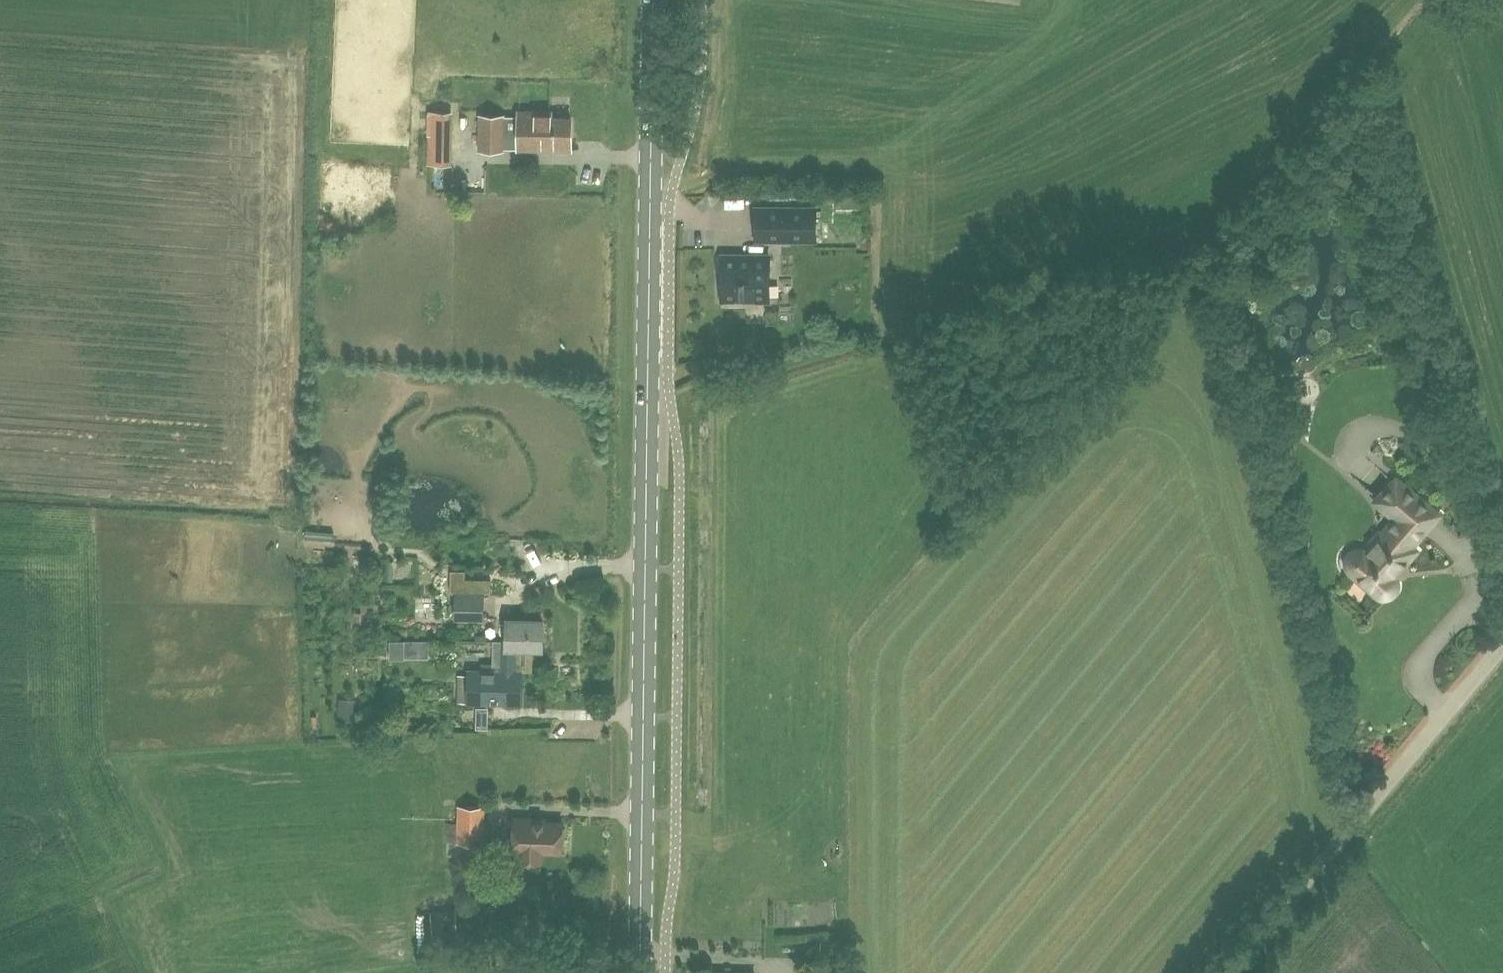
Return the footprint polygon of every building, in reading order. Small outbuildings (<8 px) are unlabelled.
[(431,112),(430,163),(452,163),(452,112),(431,112)] [(571,150),(572,118),(552,117),(552,112),(520,112),(519,149),(571,150)] [(481,116),(481,149),(505,149),(505,116),(481,116)] [(816,208),(776,208),(756,208),(756,240),(816,240),(816,208)] [(769,300),(769,256),(722,256),(722,300),(726,300),(726,304),(742,304),(742,300),(769,300)] [(1350,552),(1348,553),(1346,554),(1345,556),(1345,557),(1344,558),(1344,560),(1344,561),(1345,563),(1345,564),(1347,566),(1356,573),(1379,594),(1380,594),(1382,595),(1384,596),(1386,596),(1388,596),(1390,595),(1391,594),(1393,593),(1394,592),(1396,590),(1396,588),(1397,587),(1397,585),(1397,583),(1396,581),(1396,579),(1394,578),(1393,576),(1416,550),(1411,546),(1438,514),(1397,479),(1378,501),(1399,519),(1391,529),(1389,527),(1365,555),(1363,553),(1362,552),(1360,551),(1358,550),(1356,550),(1354,550),(1352,551),(1350,552)] [(457,570),(456,619),(484,619),(485,571),(457,570)] [(507,620),(507,640),(494,640),(494,656),(516,656),(517,647),(543,647),(543,620),(507,620)] [(391,656),(404,656),(404,640),(391,640),(391,656)] [(516,671),(516,656),(494,656),(494,666),(483,666),(483,670),(468,670),(468,675),(458,675),(457,702),(522,703),(522,671),(516,671)] [(445,842),(455,842),(485,844),(487,807),(457,805),(456,823),(446,822),(445,842)] [(534,820),(533,819),(514,819),(513,851),(521,851),(521,861),(541,862),(541,852),(561,853),(562,841),(565,838),(565,830),(562,827),(563,823),(535,822),(535,821),(535,820),(534,820)] [(433,940),(458,939),(456,909),(432,910),(433,932),(432,932),(433,940)] [(820,955),(821,955),(820,970),(832,970),(832,956),(839,956),(839,940),(821,939),(820,955)]
